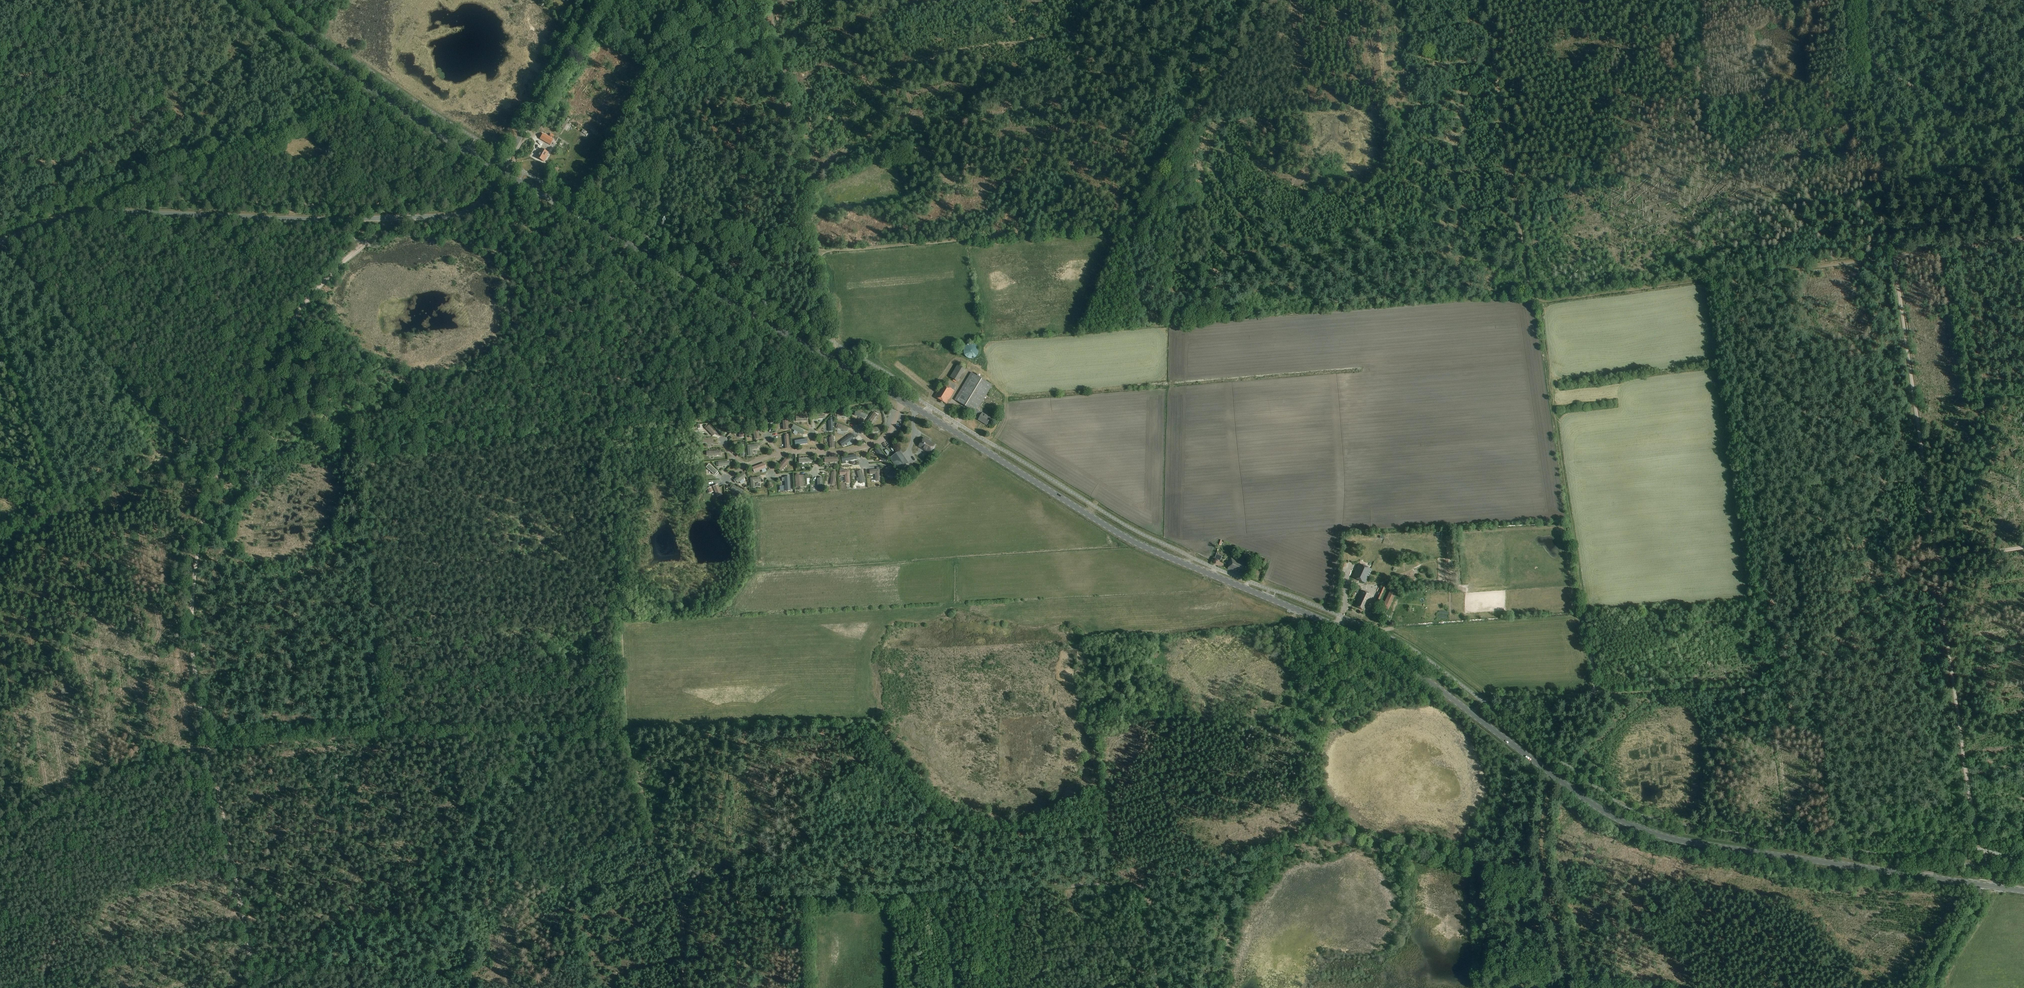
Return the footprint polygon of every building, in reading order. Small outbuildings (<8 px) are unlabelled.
[(561,127),(564,129),(570,119),(568,118),(566,121),(565,121),(561,127)] [(540,149),(536,157),(544,162),(547,157),(546,156),(548,153),(540,149)] [(967,345),(966,346),(963,350),(964,353),(965,355),(966,357),(967,358),(969,359),(972,359),(974,358),(976,357),(977,354),(978,351),(978,349),(976,347),(975,345),(973,344),(970,344),(967,345)] [(958,364),(950,377),(957,382),(965,369),(958,364)] [(987,425),(991,419),(977,410),(992,385),(971,373),(955,400),(974,412),(973,415),(979,418),(978,420),(987,425)] [(942,384),(934,397),(947,405),(955,392),(953,391),(956,386),(949,382),(946,386),(942,384)] [(890,409),(886,423),(892,425),(895,410),(890,409)] [(879,413),(876,412),(875,413),(874,412),(868,421),(871,424),(876,417),(877,417),(878,415),(879,413)] [(705,428),(713,436),(716,433),(709,425),(708,426),(707,424),(705,427),(706,428),(705,428)] [(849,428),(839,424),(837,424),(836,426),(838,427),(838,428),(848,432),(849,428)] [(794,425),(792,429),(801,434),(801,433),(803,435),(805,432),(803,431),(803,430),(794,425)] [(843,446),(853,439),(855,437),(853,434),(851,435),(840,443),(843,446)] [(930,453),(935,445),(924,439),(919,446),(930,453)] [(747,445),(748,456),(752,455),(752,450),(757,449),(757,448),(759,448),(758,445),(757,445),(747,445)] [(879,448),(875,451),(882,460),(883,460),(884,461),(887,460),(879,448)] [(900,451),(889,458),(898,470),(909,463),(900,451)] [(854,455),(842,457),(843,464),(846,463),(845,461),(850,460),(856,459),(855,455),(854,455)] [(785,458),(777,468),(781,471),(790,461),(788,458),(787,459),(785,458)] [(752,467),(754,473),(766,468),(764,463),(752,467)] [(706,467),(715,475),(718,472),(709,464),(706,467)] [(883,470),(886,474),(890,471),(895,478),(898,475),(891,465),(883,470)] [(870,470),(870,474),(875,474),(876,481),(880,481),(880,469),(870,470)] [(845,475),(846,483),(850,483),(850,470),(840,471),(840,475),(845,475)] [(857,471),(861,484),(866,482),(862,470),(857,471)] [(734,479),(738,483),(746,476),(743,472),(734,479)] [(796,474),(796,476),(795,476),(796,487),(803,487),(803,475),(799,475),(799,474),(796,474)] [(784,477),(784,478),(782,478),(782,481),(782,482),(783,481),(784,481),(785,491),(791,491),(790,489),(790,476),(786,477),(784,477)] [(750,478),(751,489),(756,488),(755,482),(760,482),(760,481),(762,481),(761,478),(760,478),(760,477),(750,478)] [(718,485),(713,487),(717,496),(722,495),(718,485)] [(744,491),(733,485),(731,489),(742,495),(744,491)] [(1244,576),(1245,573),(1247,574),(1251,566),(1245,564),(1246,563),(1232,557),(1229,566),(1230,566),(1229,569),(1244,576)] [(1359,564),(1352,578),(1365,584),(1372,570),(1359,564)] [(1375,604),(1389,610),(1396,594),(1390,591),(1385,602),(1380,600),(1385,588),(1383,586),(1375,604)] [(1368,607),(1373,596),(1363,591),(1358,601),(1357,604),(1356,607),(1364,610),(1366,606),(1368,607)]
